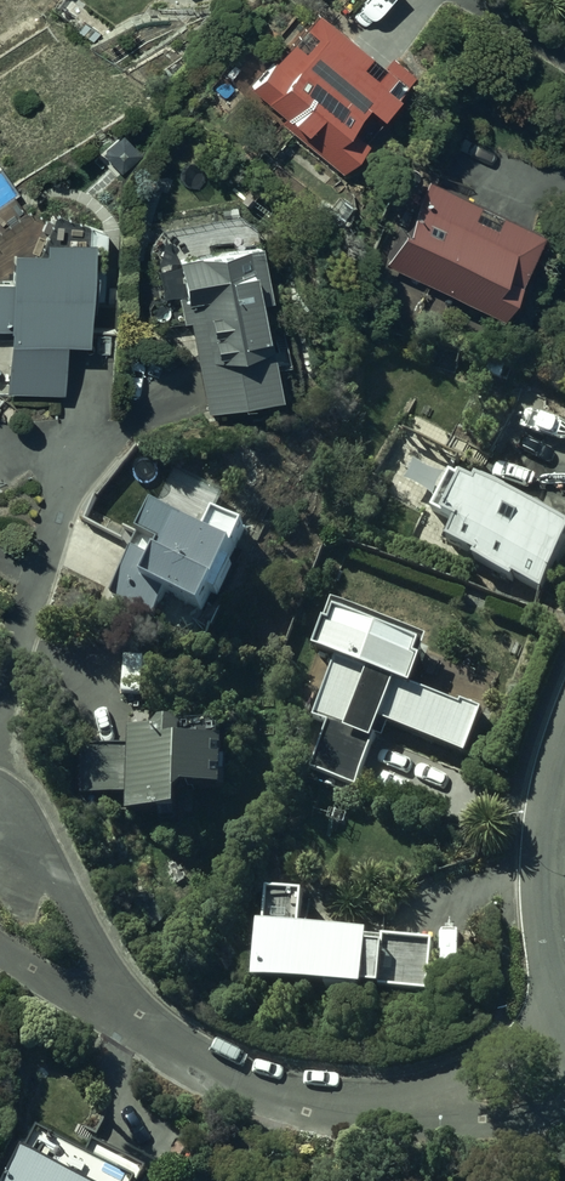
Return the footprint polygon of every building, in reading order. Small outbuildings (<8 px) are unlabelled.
[(413,72),(384,49),(376,59),(311,7),(247,85),(313,138),(310,142),(339,166),(360,139),(343,126),(361,103),(377,116),(413,72)] [(496,312),(531,230),(422,184),(387,266),(496,312)] [(30,236),(30,247),(0,247),(0,324),(1,324),(1,393),(58,393),(58,342),(81,342),(81,236),(30,236)] [(265,301),(254,248),(175,263),(204,412),(275,398),(256,303),(265,301)] [(428,516),(454,531),(445,547),(535,594),(563,540),(473,494),(446,477),(428,516)] [(225,553),(168,524),(147,565),(126,554),(105,597),(184,636),(205,593),(204,593),(225,553)] [(426,647),(413,642),(410,640),(366,623),(330,608),(312,653),(332,661),(316,700),(318,701),(312,718),(327,724),(309,770),(352,787),(377,725),(457,758),(474,718),(432,701),(409,691),(426,647)] [(194,731),(144,729),(143,746),(96,745),(95,791),(142,792),(141,815),(191,816),(192,793),(237,794),(238,747),(193,747),(194,731)] [(246,982),(417,997),(422,946),(292,934),(296,891),(259,887),(254,931),(251,930),(246,982)] [(139,1170),(85,1139),(76,1156),(31,1131),(2,1180),(133,1180),(139,1170)]
